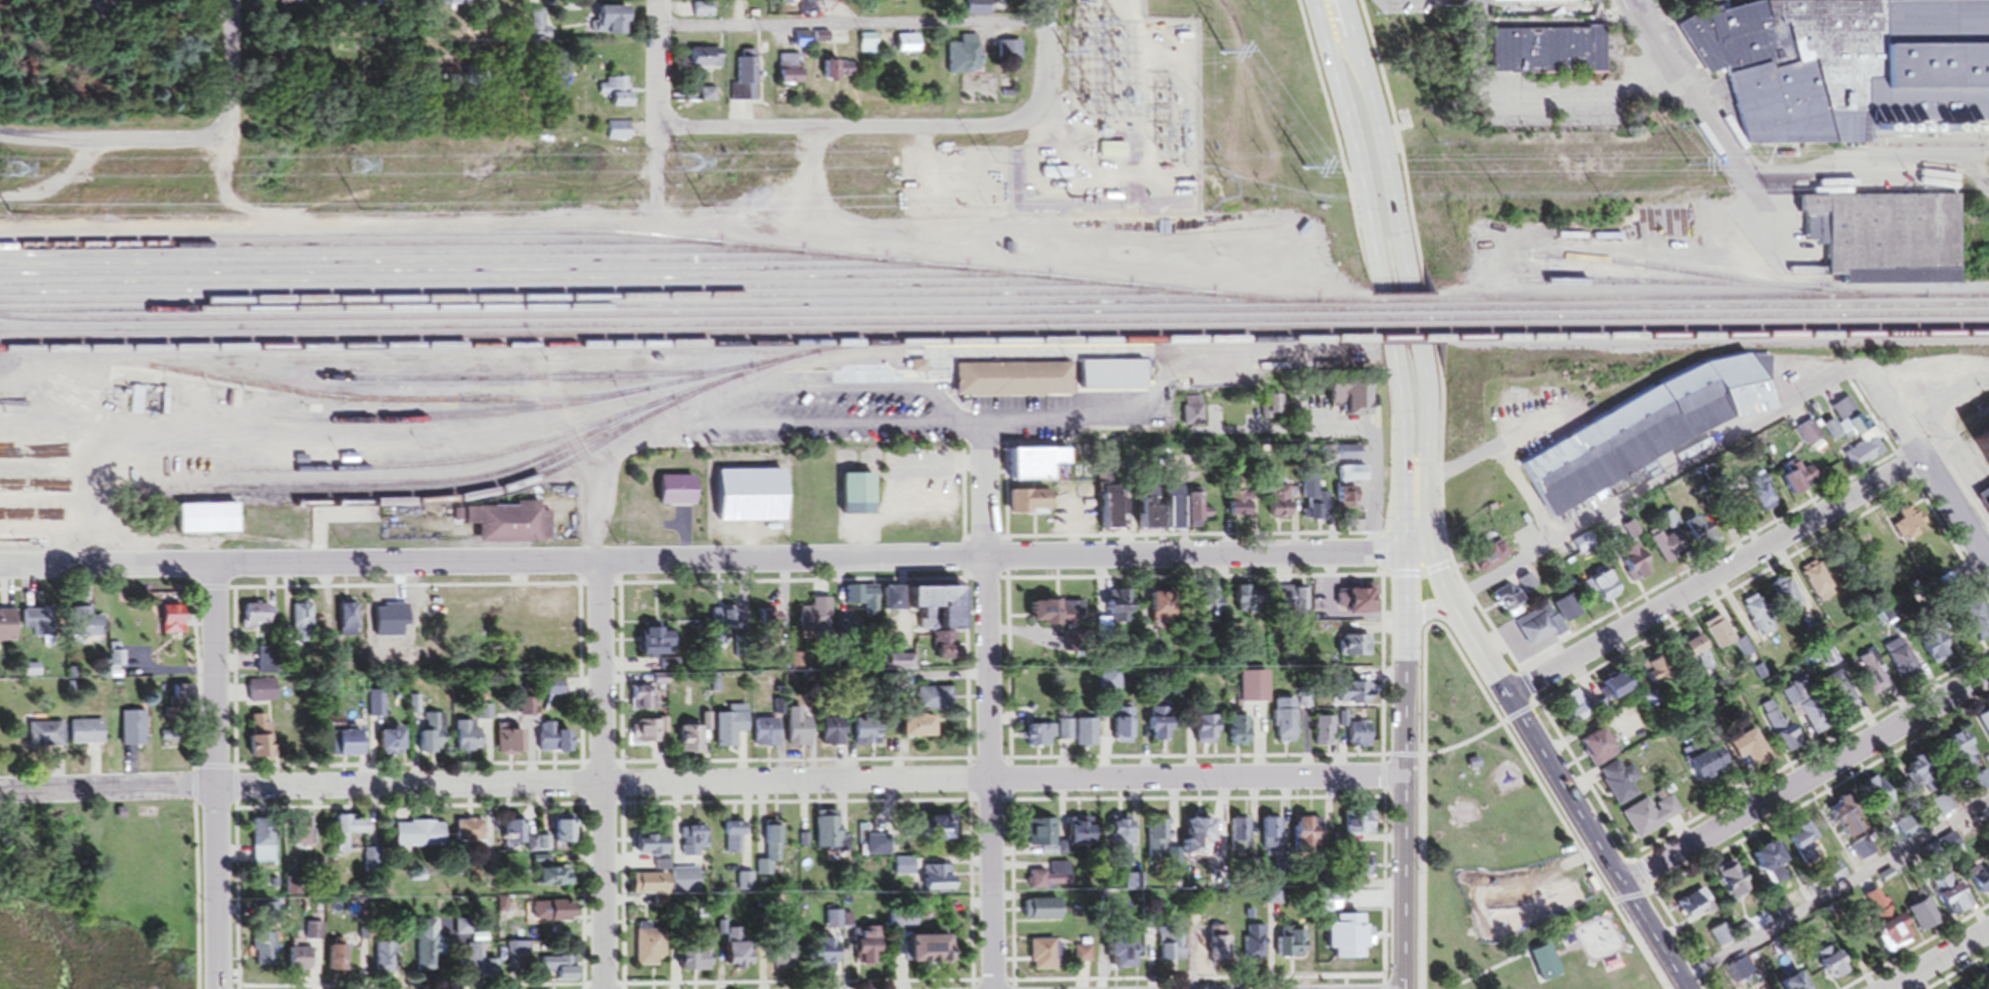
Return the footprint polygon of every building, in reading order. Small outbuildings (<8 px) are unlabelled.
[(439,10),(465,10),(465,0),(439,0),(439,10)] [(802,9),(802,21),(819,21),(819,0),(781,0),(781,9),(802,9)] [(1874,147),(1882,144),(1950,142),(1977,129),(1988,129),(1988,3),(1718,10),(1679,28),(1704,81),(1720,74),(1734,74),(1736,151),(1874,147)] [(713,22),(713,8),(692,8),(692,22),(713,22)] [(631,12),(598,12),(598,39),(631,39),(631,12)] [(532,44),(549,44),(549,19),(532,19),(532,44)] [(1493,33),(1494,77),(1606,76),(1606,32),(1493,33)] [(814,37),(798,37),(798,50),(814,50),(814,37)] [(878,39),(861,39),(861,57),(878,57),(878,39)] [(922,56),(922,39),(897,39),(897,56),(922,56)] [(950,48),(950,78),(980,77),(979,39),(961,40),(962,48),(950,48)] [(1001,65),(1022,66),(1023,46),(1002,44),(1001,65)] [(724,53),(691,53),(691,71),(724,71),(724,53)] [(760,105),(760,55),(741,55),(741,88),(732,88),(732,105),(760,105)] [(780,59),(780,89),(806,89),(806,59),(780,59)] [(856,65),(825,65),(825,86),(856,86),(856,65)] [(636,111),(636,97),(625,97),(625,84),(600,84),(600,98),(612,98),(612,111),(636,111)] [(717,105),(717,94),(703,94),(703,105),(717,105)] [(631,145),(631,126),(608,126),(608,145),(631,145)] [(1128,147),(1102,147),(1102,162),(1128,162),(1128,147)] [(1846,290),(1963,290),(1963,199),(1801,199),(1801,218),(1829,218),(1829,282),(1846,282),(1846,290)] [(1712,366),(1526,464),(1527,471),(1554,522),(1734,425),(1733,423),(1719,396),(1718,389),(1724,386),(1733,403),(1737,423),(1782,413),(1778,398),(1757,357),(1712,366)] [(912,365),(928,365),(928,376),(912,376),(912,365)] [(1079,365),(1142,365),(1142,393),(1079,394),(1079,365)] [(959,368),(1074,366),(1074,398),(959,399),(959,368)] [(1369,399),(1358,399),(1358,419),(1378,419),(1378,390),(1369,390),(1369,399)] [(145,391),(131,391),(131,420),(145,420),(145,391)] [(1241,420),(1262,420),(1262,400),(1241,400),(1241,420)] [(1280,400),(1270,400),(1270,417),(1280,417),(1280,400)] [(1849,443),(1868,435),(1852,401),(1834,409),(1849,443)] [(1807,451),(1824,442),(1812,423),(1796,432),(1807,451)] [(1833,446),(1844,440),(1835,423),(1824,429),(1833,446)] [(1851,472),(1886,461),(1880,443),(1845,455),(1851,472)] [(1070,483),(1069,454),(1009,454),(1009,484),(1070,483)] [(1819,494),(1814,466),(1786,470),(1791,498),(1819,494)] [(790,474),(720,474),(720,526),(790,526),(790,474)] [(845,508),(878,508),(878,478),(845,478),(845,508)] [(700,480),(662,480),(662,509),(700,509),(700,480)] [(1759,519),(1779,510),(1766,480),(1746,489),(1759,519)] [(1305,485),(1304,529),(1333,530),(1334,496),(1321,496),(1321,485),(1305,485)] [(1100,490),(1100,534),(1125,534),(1125,490),(1100,490)] [(1293,521),(1293,491),(1269,491),(1269,521),(1293,521)] [(1362,492),(1344,492),(1343,508),(1362,509),(1362,492)] [(1188,533),(1187,493),(1138,493),(1138,534),(1169,534),(1169,533),(1188,533)] [(1012,495),(1012,519),(1055,519),(1055,495),(1012,495)] [(1207,513),(1207,496),(1191,496),(1191,533),(1207,533),(1207,523),(1213,523),(1213,513),(1207,513)] [(1229,496),(1229,520),(1255,520),(1255,496),(1229,496)] [(182,509),(182,539),(240,538),(240,508),(182,509)] [(1893,528),(1903,548),(1921,537),(1919,533),(1927,529),(1915,508),(1898,518),(1901,523),(1893,528)] [(553,514),(543,515),(543,509),(467,510),(468,530),(481,530),(481,548),(553,546),(553,514)] [(1709,524),(1692,522),(1689,547),(1718,551),(1720,530),(1708,528),(1709,524)] [(1664,540),(1662,534),(1651,537),(1663,567),(1687,558),(1678,534),(1664,540)] [(1597,554),(1590,537),(1572,544),(1578,562),(1597,554)] [(1512,559),(1501,543),(1472,563),(1483,579),(1512,559)] [(1657,571),(1634,544),(1615,561),(1639,588),(1657,571)] [(1859,561),(1835,564),(1838,587),(1861,585),(1859,561)] [(1798,573),(1818,608),(1837,598),(1818,563),(1798,573)] [(1604,605),(1623,593),(1609,570),(1590,582),(1604,605)] [(1536,593),(1530,578),(1518,583),(1524,598),(1536,593)] [(1770,590),(1789,623),(1807,613),(1787,580),(1770,590)] [(1204,587),(1204,614),(1223,614),(1223,587),(1204,587)] [(1524,607),(1515,587),(1496,596),(1508,623),(1524,616),(1521,608),(1524,607)] [(1378,588),(1353,588),(1353,618),(1378,618),(1378,588)] [(849,610),(840,610),(840,633),(881,633),(881,590),(849,590),(849,610)] [(1276,612),(1309,612),(1309,590),(1276,590),(1276,612)] [(1235,613),(1267,613),(1267,591),(1235,591),(1235,613)] [(969,593),(889,593),(889,633),(908,633),(908,616),(919,616),(919,635),(937,635),(938,666),(966,666),(966,650),(958,650),(958,634),(969,634),(969,593)] [(1177,621),(1177,593),(1154,593),(1154,621),(1177,621)] [(1127,617),(1134,617),(1133,594),(1106,595),(1108,627),(1127,626),(1127,617)] [(1758,643),(1776,635),(1761,599),(1743,606),(1758,643)] [(832,632),(832,602),(814,602),(814,611),(800,611),(800,632),(832,632)] [(1978,647),(1988,641),(1988,616),(1983,603),(1961,614),(1978,647)] [(1085,605),(1032,605),(1032,628),(1085,628),(1085,605)] [(293,647),(313,647),(313,606),(293,606),(293,647)] [(274,607),(244,607),(244,631),(274,631),(274,607)] [(186,637),(184,612),(164,614),(166,639),(186,637)] [(1556,636),(1543,612),(1517,626),(1530,650),(1556,636)] [(24,613),(24,641),(57,641),(57,613),(24,613)] [(103,641),(104,614),(79,613),(79,640),(103,641)] [(713,645),(731,645),(731,635),(738,635),(738,614),(713,614),(713,645)] [(757,636),(785,636),(785,614),(757,614),(757,636)] [(18,646),(18,615),(0,615),(0,646),(18,646)] [(1702,628),(1718,657),(1734,648),(1742,662),(1752,657),(1744,641),(1736,645),(1722,617),(1702,628)] [(645,661),(677,661),(677,631),(645,631),(645,661)] [(1704,679),(1716,671),(1706,655),(1711,652),(1701,637),(1684,648),(1704,679)] [(1900,681),(1918,672),(1901,639),(1883,647),(1900,681)] [(1372,640),(1342,640),(1342,661),(1372,661),(1372,640)] [(1871,703),(1881,698),(1885,705),(1894,700),(1871,655),(1852,665),(1871,703)] [(1671,685),(1661,657),(1641,664),(1651,692),(1671,685)] [(1119,694),(1119,673),(1101,673),(1101,694),(1119,694)] [(1602,688),(1613,707),(1636,693),(1626,674),(1602,688)] [(1270,676),(1241,676),(1241,706),(1270,706),(1270,676)] [(632,689),(632,714),(658,714),(658,688),(675,688),(675,679),(653,679),(653,689),(632,689)] [(278,683),(250,684),(250,706),(279,705),(278,683)] [(563,699),(563,686),(549,686),(549,699),(563,699)] [(1374,709),(1374,686),(1339,686),(1339,709),(1374,709)] [(197,690),(175,690),(175,703),(168,703),(168,729),(197,729),(197,690)] [(954,714),(954,692),(917,692),(917,714),(954,714)] [(1592,718),(1577,693),(1558,705),(1573,730),(1592,718)] [(1814,741),(1833,731),(1815,700),(1797,710),(1814,741)] [(1800,753),(1777,702),(1760,710),(1783,761),(1800,753)] [(1276,747),(1298,747),(1298,704),(1276,704),(1276,747)] [(788,712),(788,750),(813,750),(812,711),(788,712)] [(748,737),(749,712),(729,712),(729,718),(717,718),(717,752),(739,752),(739,737),(748,737)] [(1116,745),(1136,745),(1136,713),(1116,713),(1116,745)] [(148,715),(124,715),(124,750),(148,750),(148,715)] [(1976,722),(1988,748),(1988,715),(1976,722)] [(50,719),(30,719),(30,752),(65,752),(65,727),(50,727),(50,719)] [(938,720),(903,720),(903,742),(938,743),(938,720)] [(1177,745),(1177,720),(1149,720),(1149,745),(1177,745)] [(1221,720),(1196,720),(1196,749),(1221,749),(1221,720)] [(822,750),(845,750),(845,721),(822,721),(822,750)] [(1232,750),(1251,750),(1251,721),(1232,721),(1232,750)] [(1314,750),(1336,750),(1336,722),(1314,722),(1314,750)] [(636,746),(666,746),(666,723),(636,723),(636,746)] [(756,752),(781,752),(781,723),(756,723),(756,752)] [(855,724),(855,750),(883,750),(883,724),(855,724)] [(1059,724),(1059,745),(1076,745),(1076,751),(1099,751),(1099,724),(1059,724)] [(72,725),(72,749),(107,749),(107,725),(72,725)] [(457,725),(457,756),(483,756),(483,725),(457,725)] [(498,758),(523,758),(523,728),(498,728),(498,758)] [(1373,728),(1348,728),(1348,752),(1373,752),(1373,728)] [(540,757),(574,757),(574,729),(540,729),(540,757)] [(1054,752),(1054,729),(1027,729),(1027,752),(1054,752)] [(680,758),(706,758),(706,730),(680,730),(680,758)] [(447,731),(418,732),(419,758),(447,757),(447,731)] [(1580,746),(1596,772),(1620,758),(1604,731),(1580,746)] [(406,758),(406,732),(379,732),(379,758),(406,758)] [(1751,778),(1773,764),(1754,733),(1732,747),(1751,778)] [(1961,735),(1944,748),(1967,779),(1985,767),(1961,735)] [(340,736),(340,761),(365,761),(365,736),(340,736)] [(1702,788),(1731,768),(1718,748),(1700,760),(1693,750),(1681,758),(1702,788)] [(1929,803),(1932,801),(1939,818),(1955,812),(1932,754),(1912,762),(1929,803)] [(1638,800),(1620,764),(1599,775),(1618,811),(1638,800)] [(1638,843),(1683,819),(1672,799),(1653,809),(1649,802),(1624,816),(1638,843)] [(1849,799),(1825,810),(1844,849),(1849,846),(1858,865),(1877,856),(1849,799)] [(1344,815),(1344,838),(1376,838),(1376,815),(1344,815)] [(312,849),(312,818),(291,818),(291,849),(312,849)] [(505,822),(510,851),(527,848),(522,819),(505,822)] [(577,820),(554,820),(554,849),(577,849),(577,820)] [(850,839),(840,839),(840,820),(818,820),(818,855),(850,855),(850,839)] [(335,821),(335,857),(348,857),(348,838),(370,838),(370,821),(335,821)] [(922,821),(922,847),(958,847),(958,821),(922,821)] [(254,867),(275,867),(275,822),(254,822),(254,867)] [(1069,822),(1069,850),(1097,850),(1097,822),(1069,822)] [(1112,852),(1124,852),(1123,870),(1135,870),(1136,823),(1112,822),(1112,852)] [(1187,843),(1180,843),(1180,862),(1216,861),(1215,822),(1186,823),(1187,843)] [(1250,822),(1229,822),(1229,857),(1250,857),(1250,822)] [(1260,822),(1260,853),(1284,853),(1284,822),(1260,822)] [(1297,822),(1297,846),(1322,846),(1322,822),(1297,822)] [(1057,853),(1057,823),(1030,823),(1030,853),(1057,853)] [(747,857),(747,824),(725,824),(725,857),(747,857)] [(757,864),(757,879),(772,880),(772,866),(781,866),(782,826),(765,825),(764,864),(757,864)] [(444,851),(444,826),(396,826),(396,851),(444,851)] [(457,847),(489,847),(489,826),(457,826),(457,847)] [(1172,862),(1172,826),(1148,826),(1148,862),(1172,862)] [(1802,828),(1785,846),(1810,869),(1827,852),(1802,828)] [(709,829),(681,829),(681,859),(709,859),(709,829)] [(637,859),(671,859),(671,839),(637,839),(637,859)] [(1753,857),(1769,893),(1790,884),(1785,871),(1789,869),(1779,845),(1753,857)] [(870,857),(889,857),(889,846),(870,846),(870,857)] [(365,852),(365,879),(382,879),(382,852),(365,852)] [(1714,874),(1734,907),(1753,895),(1732,863),(1714,874)] [(1979,868),(1967,876),(1984,905),(1988,902),(1988,871),(1984,874),(1979,868)] [(946,870),(922,870),(922,895),(957,895),(957,881),(946,881),(946,870)] [(573,891),(573,871),(540,871),(540,891),(573,891)] [(635,898),(700,898),(700,875),(635,875),(635,898)] [(1073,894),(1073,875),(1031,875),(1031,894),(1073,894)] [(1929,893),(1957,923),(1976,906),(1948,876),(1929,893)] [(737,893),(751,894),(751,877),(738,877),(737,893)] [(286,897),(299,900),(301,885),(288,883),(286,897)] [(1714,911),(1703,892),(1679,906),(1689,925),(1714,911)] [(1881,925),(1892,917),(1876,893),(1864,902),(1881,925)] [(1944,925),(1926,901),(1907,915),(1925,939),(1944,925)] [(1024,925),(1065,925),(1065,903),(1024,903),(1024,925)] [(579,925),(579,906),(534,906),(534,925),(579,925)] [(825,932),(842,932),(842,916),(825,916),(825,932)] [(916,934),(916,916),(889,916),(889,934),(916,934)] [(1369,963),(1370,921),(1333,920),(1333,954),(1340,954),(1340,962),(1369,963)] [(1886,954),(1915,946),(1908,920),(1879,928),(1886,954)] [(416,924),(416,977),(435,977),(435,924),(416,924)] [(456,942),(471,942),(471,924),(456,924),(456,942)] [(1736,943),(1724,927),(1709,939),(1721,955),(1736,943)] [(1208,962),(1231,962),(1231,931),(1208,930),(1208,962)] [(1265,930),(1246,930),(1246,964),(1265,964),(1265,930)] [(667,933),(638,933),(638,970),(667,970),(667,933)] [(883,970),(883,933),(856,933),(856,970),(883,970)] [(1282,962),(1309,962),(1309,933),(1282,933),(1282,962)] [(755,974),(755,946),(741,946),(741,934),(730,934),(729,973),(755,974)] [(276,935),(255,935),(255,972),(276,972),(276,935)] [(1186,936),(1160,936),(1160,966),(1186,966),(1186,936)] [(912,969),(955,969),(955,942),(912,942),(912,969)] [(809,969),(842,969),(842,945),(809,945),(809,969)] [(1059,945),(1032,945),(1032,975),(1059,975),(1059,945)] [(1141,974),(1142,946),(1116,945),(1115,973),(1141,974)] [(398,959),(398,946),(375,946),(375,975),(403,975),(403,959),(398,959)] [(483,947),(467,948),(469,970),(485,968),(483,947)] [(713,975),(713,948),(680,948),(680,975),(713,975)] [(348,976),(348,950),(331,950),(331,976),(348,976)] [(796,975),(796,950),(771,950),(771,975),(796,975)] [(1093,965),(1093,951),(1078,951),(1078,965),(1093,965)] [(289,975),(313,975),(313,952),(289,952),(289,975)] [(1829,988),(1853,976),(1842,954),(1832,959),(1829,952),(1814,959),(1829,988)] [(581,986),(581,962),(537,962),(537,979),(557,979),(557,986),(581,986)] [(1802,975),(1784,987),(1785,988),(1811,988),(1802,975)]
